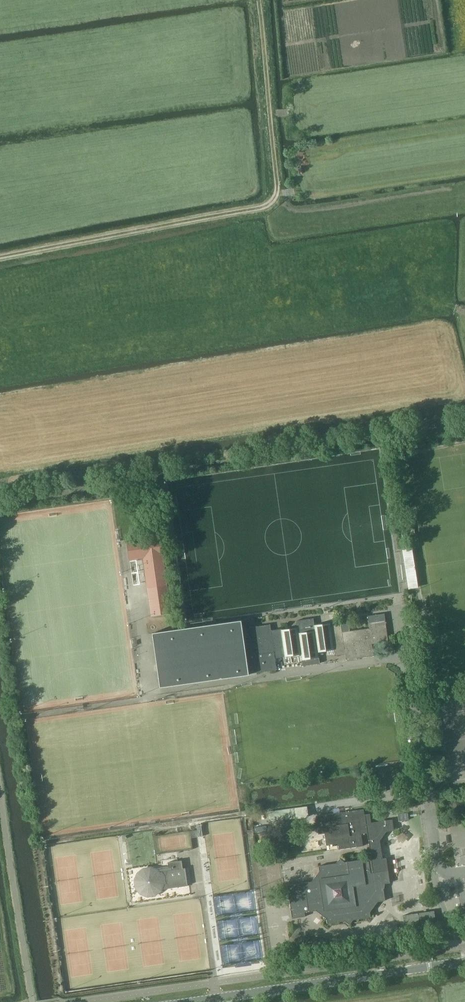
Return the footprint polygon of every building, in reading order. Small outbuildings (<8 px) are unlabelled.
[(160,537),(127,541),(130,560),(144,558),(152,615),(170,613),(160,537)] [(402,549),(408,589),(418,588),(412,548),(402,549)] [(384,613),(368,615),(369,622),(385,620),(384,613)] [(334,650),(335,656),(345,654),(346,660),(374,656),(372,644),(388,642),(385,620),(369,622),(369,628),(350,631),(349,620),(341,621),(341,624),(331,625),(331,623),(314,625),(313,618),(296,620),(297,627),(281,630),(281,629),(271,630),(271,624),(242,628),(246,656),(274,652),(275,657),(285,656),(285,657),(302,654),(303,666),(320,663),(318,652),(334,650)] [(277,670),(275,657),(274,652),(246,656),(242,628),(241,620),(152,633),(160,687),(249,675),(249,673),(277,670)] [(268,811),(269,822),(309,817),(307,806),(296,808),(268,811)] [(361,834),(368,833),(366,818),(366,814),(365,814),(364,809),(316,816),(319,834),(324,833),(326,845),(338,843),(339,849),(363,846),(361,834)] [(345,862),(340,858),(336,863),(319,866),(320,870),(312,881),(287,885),(292,918),(305,916),(305,912),(309,911),(316,910),(327,918),(327,923),(345,921),(350,924),(354,919),(371,917),(370,912),(378,901),(385,900),(383,889),(385,888),(385,883),(390,883),(388,870),(386,858),(383,858),(380,840),(387,831),(394,830),(393,819),(371,822),(371,817),(366,818),(368,833),(372,860),(369,860),(369,858),(345,862)] [(169,866),(157,867),(144,869),(139,873),(136,880),(137,887),(142,892),(148,895),(155,894),(160,889),(188,885),(185,867),(183,868),(182,860),(168,862),(169,866)]
